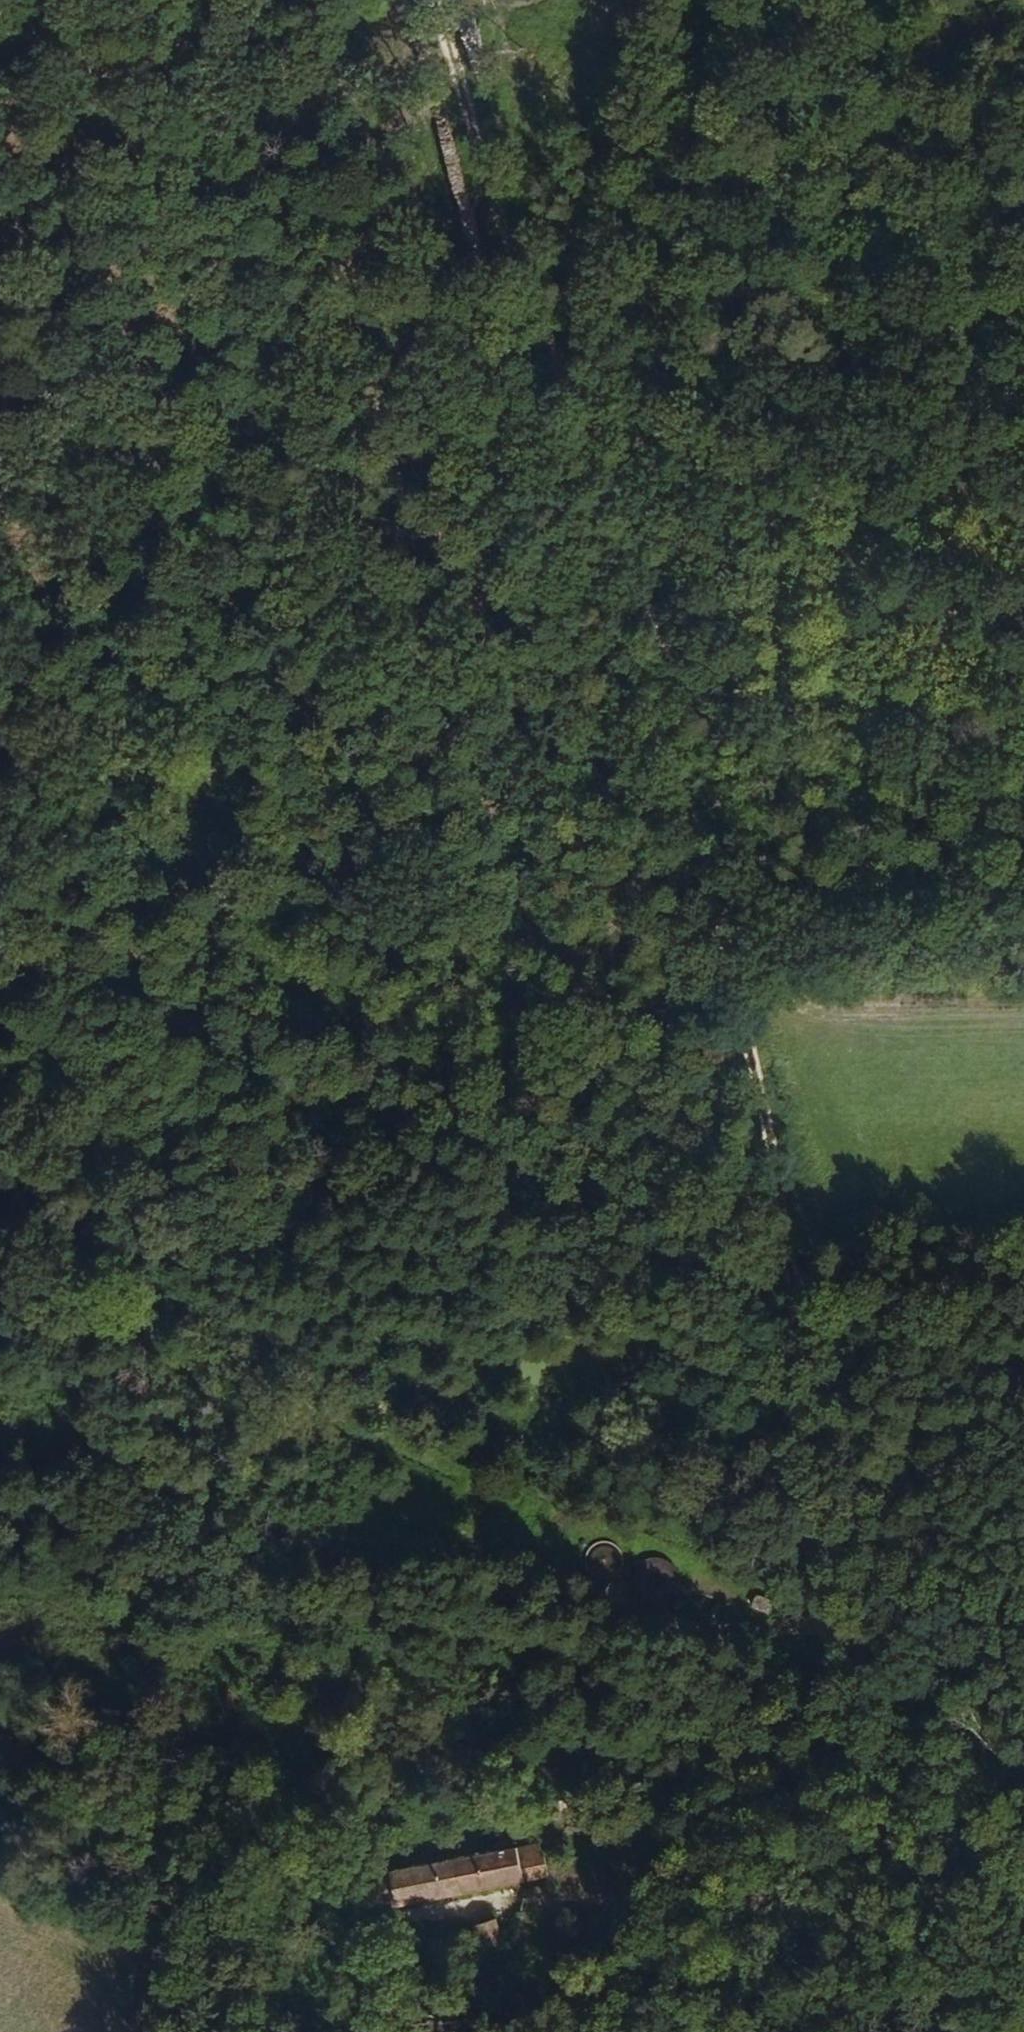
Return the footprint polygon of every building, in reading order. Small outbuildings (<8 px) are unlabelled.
[(755,1594),(750,1608),(768,1614),(773,1600),(755,1594)] [(441,1891),(533,1883),(530,1854),(438,1860),(441,1891)] [(471,1956),(496,1947),(485,1921),(462,1930),(471,1956)] [(568,1933),(538,1927),(515,2031),(547,2031),(568,1933)]
